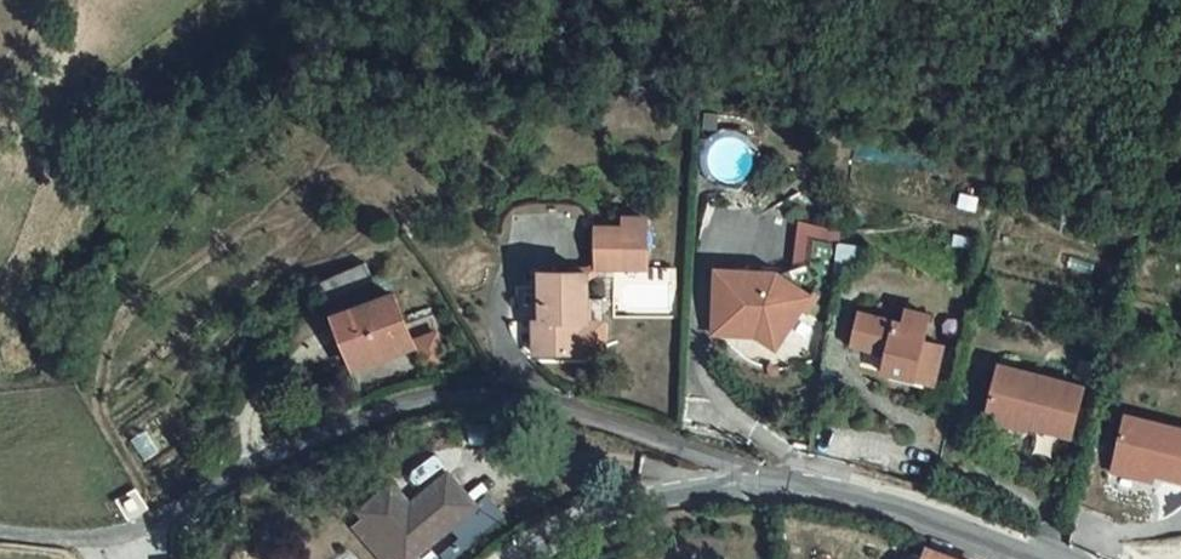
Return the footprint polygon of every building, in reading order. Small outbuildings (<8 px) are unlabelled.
[(792,269),(807,290),(838,294),(843,249),(847,219),(817,215),(810,221),(805,263),(792,269)] [(868,236),(873,223),(847,219),(843,249),(855,251),(868,236)] [(594,230),(593,258),(593,271),(638,273),(640,224),(620,223),(620,231),(594,230)] [(569,273),(578,273),(578,281),(593,271),(593,258),(569,273)] [(781,263),(713,260),(712,321),(767,324),(785,335),(807,290),(792,269),(781,263)] [(530,322),(522,324),(522,358),(570,356),(570,320),(579,319),(578,281),(578,273),(569,273),(529,274),(530,322)] [(394,289),(329,311),(346,358),(410,337),(412,337),(394,289)] [(903,307),(901,323),(910,326),(919,336),(924,312),(903,307)] [(901,323),(860,313),(854,342),(882,347),(877,368),(931,379),(940,341),(919,336),(910,326),(901,323)] [(767,324),(712,321),(712,331),(755,333),(763,333),(781,343),(785,335),(767,324)] [(433,354),(427,332),(412,337),(410,337),(415,359),(433,354)] [(1078,389),(994,371),(982,418),(1066,437),(1078,389)] [(1109,467),(1145,476),(1180,484),(1180,432),(1120,417),(1109,467)] [(1109,467),(1105,480),(1141,489),(1145,476),(1109,467)] [(392,484),(358,512),(400,558),(408,558),(470,506),(445,476),(410,504),(392,484)] [(923,558),(955,558),(927,549),(923,558)]
